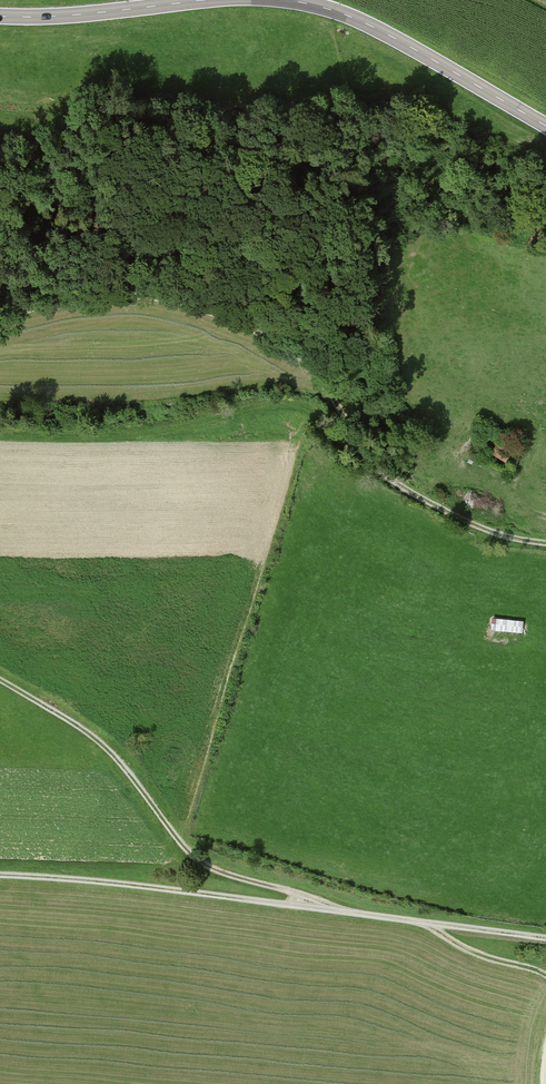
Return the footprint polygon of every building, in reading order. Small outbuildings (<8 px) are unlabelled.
[(524,620),(491,617),(489,631),(522,635),(524,620)]
